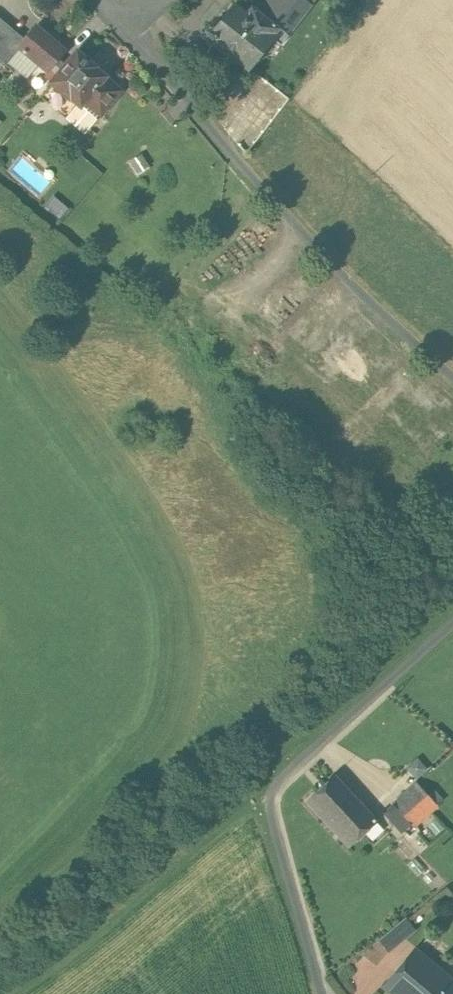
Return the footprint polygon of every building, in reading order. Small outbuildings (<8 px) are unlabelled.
[(256,10),(288,35),(312,5),(306,0),(264,0),(256,10)] [(245,15),(233,6),(214,30),(207,31),(210,42),(213,41),(229,54),(249,69),(273,38),(281,45),(288,35),(256,10),(252,7),(245,15)] [(0,21),(0,58),(6,63),(19,47),(24,41),(0,21)] [(64,50),(36,26),(24,41),(19,47),(22,50),(18,55),(20,57),(25,52),(47,71),(50,68),(58,75),(65,67),(57,59),(64,50)] [(94,67),(77,53),(65,67),(58,75),(52,82),(69,97),(70,96),(80,105),(85,100),(100,113),(119,91),(103,78),(104,77),(93,68),(94,67)] [(364,807),(334,775),(306,800),(336,833),(364,807)] [(417,782),(393,803),(413,826),(437,805),(417,782)] [(364,807),(336,833),(351,849),(379,823),(364,807)] [(405,918),(379,939),(389,951),(415,929),(405,918)] [(415,947),(383,985),(393,993),(424,993),(443,971),(415,947)] [(424,993),(452,993),(452,979),(443,971),(424,993)]
